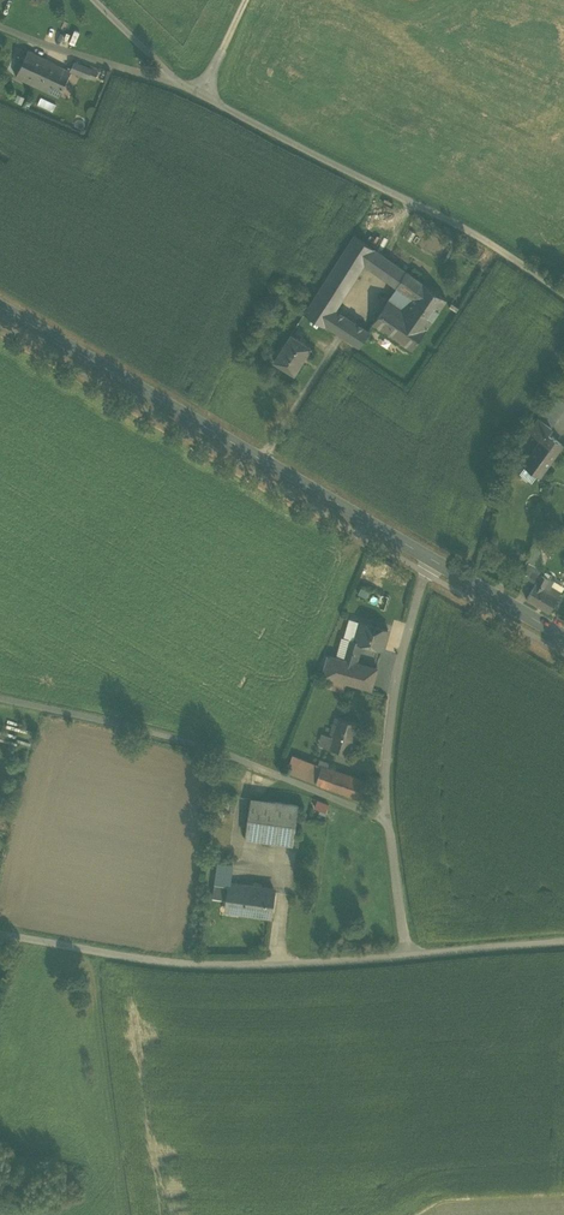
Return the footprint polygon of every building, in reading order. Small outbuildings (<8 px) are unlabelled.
[(16,76),(59,97),(71,72),(71,71),(69,71),(28,50),(24,58),(20,57),(17,63),(21,65),(16,76)] [(71,72),(89,79),(89,77),(92,69),(74,62),(69,71),(71,71),(71,72)] [(97,71),(92,69),(89,77),(95,79),(97,71)] [(325,325),(338,333),(348,317),(335,309),(364,264),(370,268),(382,254),(354,234),(304,313),(324,326),(325,325)] [(389,259),(382,254),(370,268),(379,274),(389,259)] [(446,299),(389,259),(379,274),(396,286),(412,297),(404,309),(428,325),(446,299)] [(396,286),(389,298),(404,309),(412,297),(396,286)] [(372,324),(411,350),(412,349),(428,325),(404,309),(389,298),(372,324)] [(338,333),(345,338),(356,322),(348,317),(338,333)] [(368,330),(356,322),(345,338),(359,346),(369,330),(368,330)] [(274,360),(294,372),(311,346),(291,333),(274,360)] [(538,417),(551,426),(561,412),(548,403),(538,417)] [(523,464),(540,476),(546,467),(544,465),(561,443),(546,432),(551,426),(538,417),(529,430),(541,439),(523,464)] [(522,583),(536,586),(539,580),(546,549),(532,546),(522,583)] [(529,598),(553,611),(563,594),(539,580),(536,586),(529,598)] [(343,659),(356,663),(362,643),(382,649),(388,629),(359,621),(354,640),(349,639),(343,659)] [(323,677),(370,689),(376,668),(356,663),(343,659),(329,656),(323,677)] [(325,750),(348,756),(357,723),(333,717),(325,750)] [(289,774),(327,790),(334,771),(323,766),(321,771),(294,761),(289,774)] [(327,790),(346,797),(353,778),(334,771),(327,790)] [(376,787),(353,778),(346,797),(368,806),(376,787)] [(245,836),(293,843),(298,805),(250,798),(245,836)] [(317,799),(315,807),(327,810),(329,802),(317,799)] [(215,883),(229,886),(229,882),(230,883),(233,864),(218,861),(215,883)] [(229,882),(229,886),(227,896),(226,909),(271,915),(274,889),(230,883),(229,882)] [(213,894),(227,896),(229,886),(215,883),(213,894)]
